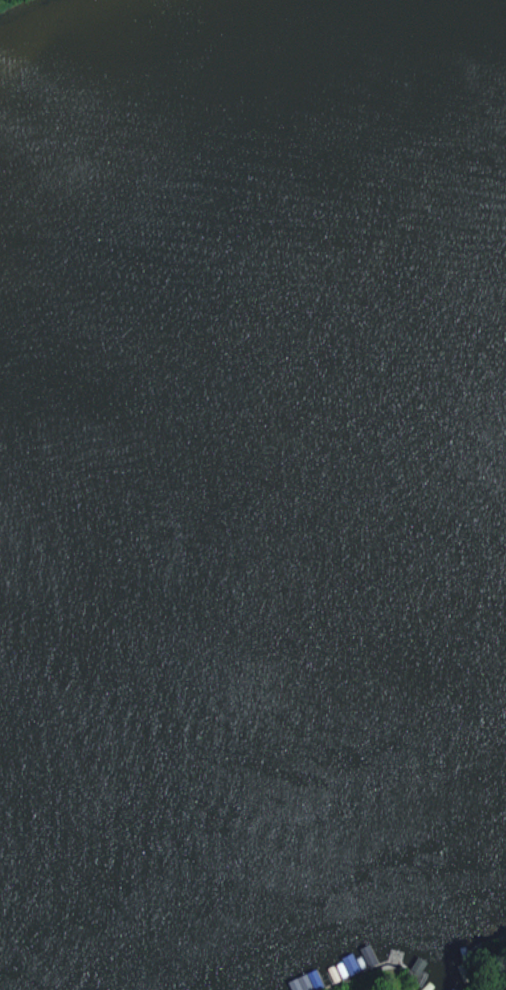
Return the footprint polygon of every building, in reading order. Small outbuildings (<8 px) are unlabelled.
[(322,989),(316,970),(287,979),(291,989),(320,989),(322,989)]
